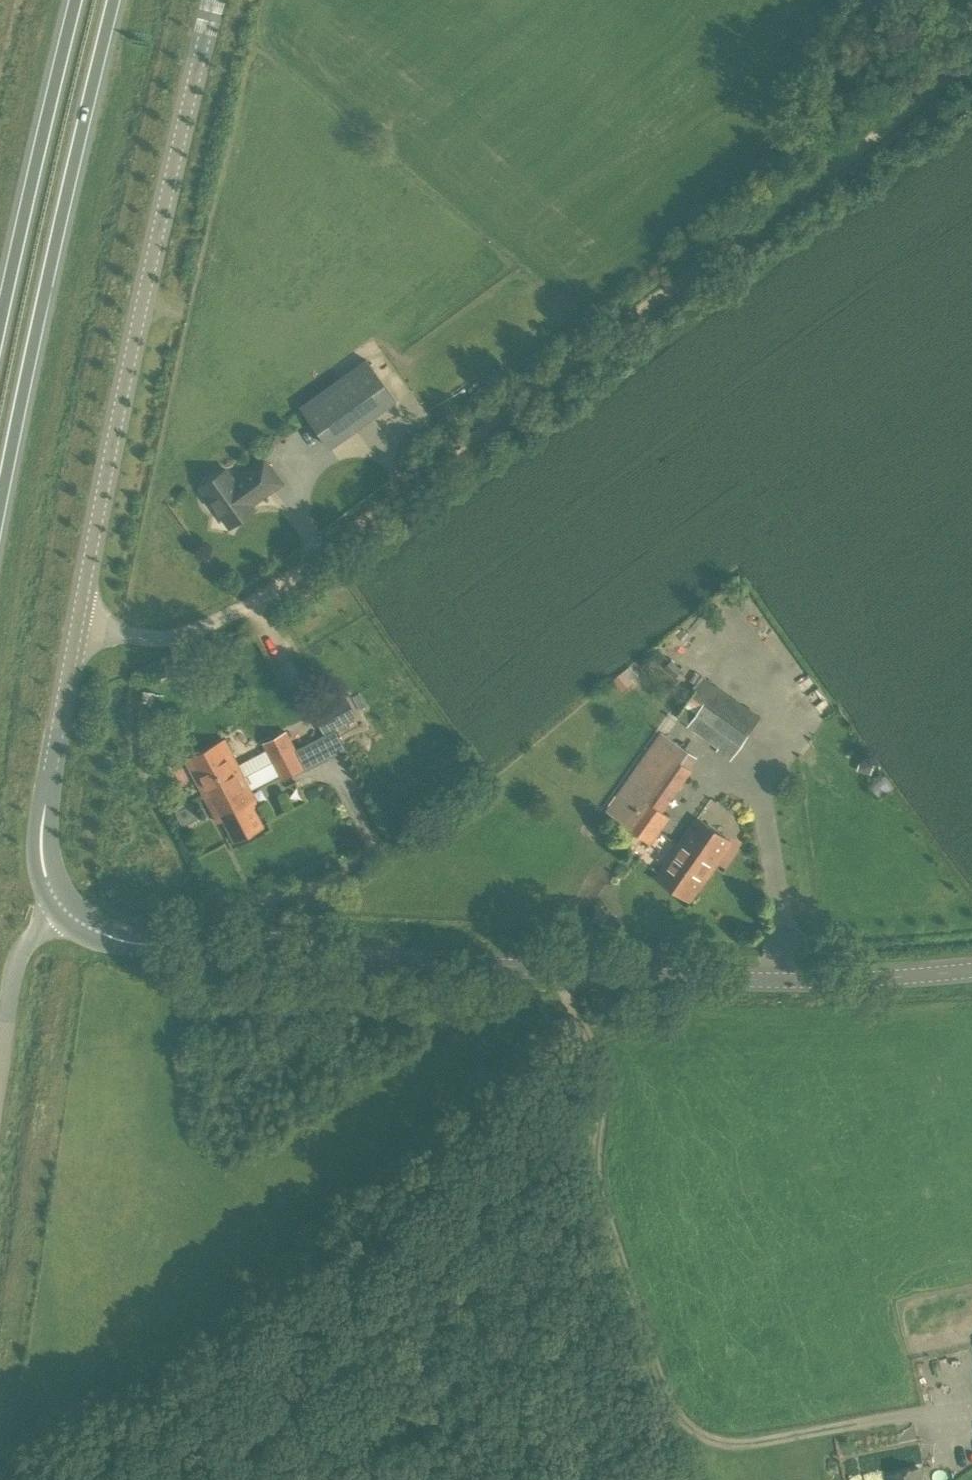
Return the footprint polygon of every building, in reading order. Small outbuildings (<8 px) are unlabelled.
[(333,448),(399,402),(370,361),(304,407),(333,448)] [(271,493),(259,477),(273,467),(267,458),(237,480),(229,469),(204,487),(232,527),(257,509),(254,505),(271,493)] [(675,677),(682,669),(672,659),(664,666),(675,677)] [(730,761),(750,732),(705,701),(687,726),(717,748),(715,750),(730,761)] [(272,761),(297,749),(287,730),(262,743),(272,761)] [(661,731),(625,783),(605,811),(651,843),(660,831),(670,816),(662,810),(691,770),(690,769),(697,757),(666,735),(661,731)] [(226,739),(186,760),(202,792),(214,786),(216,791),(226,786),(224,783),(227,782),(238,776),(243,774),(226,739)] [(272,761),(281,780),(306,767),(297,749),(272,761)] [(214,786),(202,792),(207,801),(217,822),(222,820),(233,842),(264,826),(253,806),(259,804),(257,800),(252,790),(250,787),(245,777),(243,774),(238,776),(227,782),(224,783),(226,786),(216,791),(214,786)] [(688,901),(732,840),(699,816),(655,877),(688,901)] [(915,1469),(884,1475),(885,1479),(917,1479),(915,1469)]
